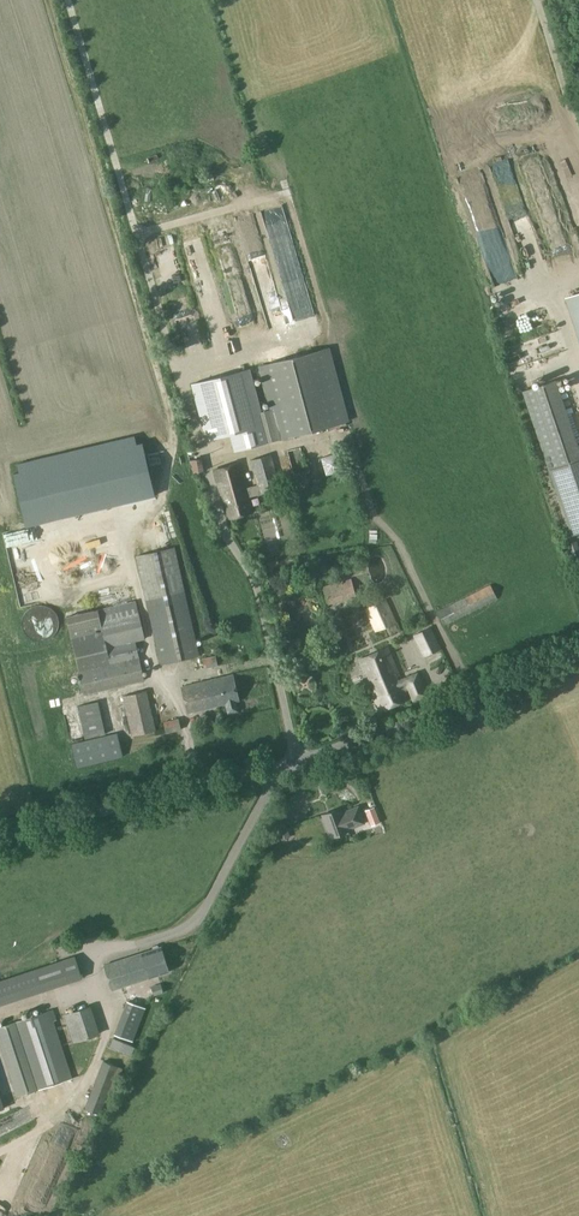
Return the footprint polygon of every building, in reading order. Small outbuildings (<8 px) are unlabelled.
[(567,297),(578,332),(578,293),(567,297)] [(260,366),(268,398),(271,409),(257,412),(246,369),(192,383),(206,440),(230,434),(234,451),(327,427),(308,353),(260,366)] [(578,533),(578,451),(555,380),(523,391),(571,535),(578,533)] [(13,474),(26,526),(155,495),(142,443),(136,444),(134,436),(17,464),(19,472),(13,474)] [(249,497),(280,488),(270,454),(250,459),(257,485),(246,487),(239,462),(213,469),(227,518),(253,511),(249,497)] [(204,472),(204,470),(200,457),(190,461),(193,475),(204,472)] [(135,556),(145,600),(160,665),(199,656),(174,546),(135,556)] [(328,603),(356,595),(351,578),(323,586),(328,603)] [(438,611),(444,623),(496,596),(490,584),(438,611)] [(375,630),(395,622),(385,599),(365,608),(375,630)] [(83,694),(144,680),(139,657),(135,641),(144,639),(138,612),(136,600),(66,616),(83,694)] [(424,656),(440,648),(429,627),(414,635),(424,656)] [(413,699),(425,695),(416,673),(400,680),(387,647),(370,654),(366,644),(354,649),(379,710),(408,699),(404,689),(408,687),(413,699)] [(203,668),(217,665),(216,656),(202,659),(203,668)] [(235,701),(238,701),(232,674),(181,687),(187,713),(225,704),(228,713),(237,711),(235,701)] [(131,736),(156,730),(146,690),(122,695),(131,736)] [(166,733),(181,729),(178,718),(163,721),(166,733)] [(76,767),(123,756),(117,733),(71,744),(76,767)] [(347,829),(363,823),(357,807),(341,813),(340,808),(322,815),(330,837),(348,831),(347,829)] [(374,810),(367,813),(370,821),(377,818),(374,810)] [(282,814),(272,817),(280,841),(291,837),(282,814)] [(141,953),(103,965),(111,990),(169,972),(161,946),(160,947),(157,944),(152,946),(152,949),(141,952),(141,953)] [(82,978),(75,956),(35,969),(42,991),(82,978)] [(151,986),(154,995),(164,992),(160,983),(151,986)] [(145,1007),(128,1000),(115,1034),(132,1041),(145,1007)] [(98,1034),(89,1006),(65,1014),(74,1041),(98,1034)] [(17,1095),(72,1077),(54,1022),(57,1021),(57,1020),(54,1009),(0,1027),(0,1044),(17,1095)] [(104,1061),(86,1108),(99,1113),(107,1093),(111,1095),(122,1068),(104,1061)]
